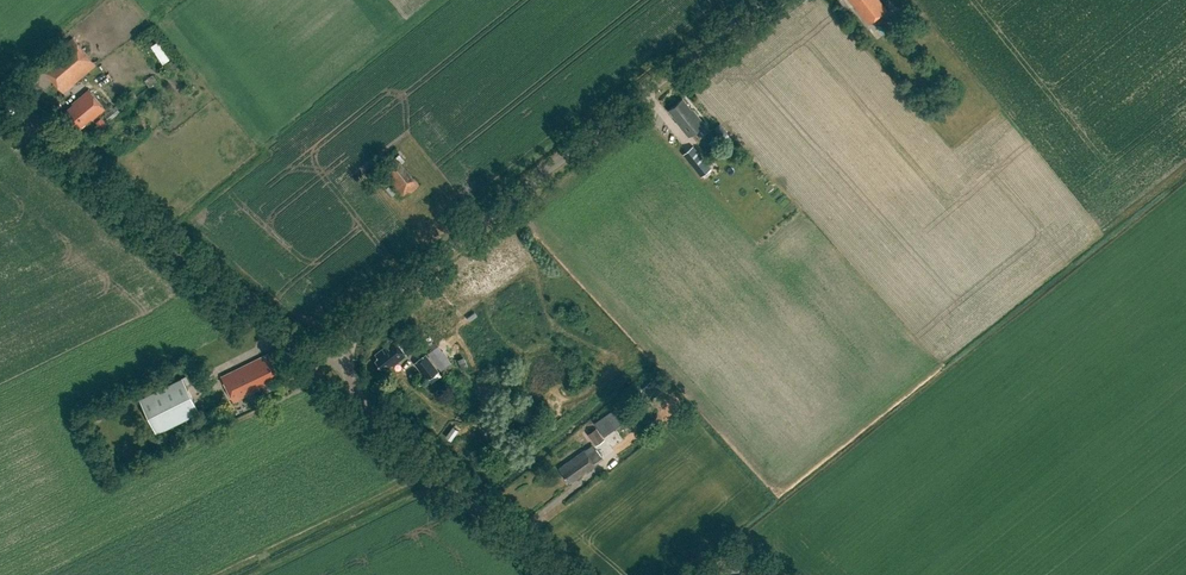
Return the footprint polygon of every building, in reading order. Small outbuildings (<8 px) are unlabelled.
[(869,23),(887,9),(880,0),(851,0),(869,23)] [(74,36),(41,64),(64,92),(97,64),(74,36)] [(158,41),(151,46),(163,65),(170,60),(158,41)] [(152,75),(145,81),(150,88),(158,83),(152,75)] [(94,118),(107,107),(90,88),(73,102),(74,103),(66,109),(81,127),(93,117),(94,118)] [(671,110),(679,119),(677,121),(690,136),(704,123),(692,108),(691,109),(683,100),(671,110)] [(108,124),(102,116),(96,121),(103,128),(108,124)] [(711,168),(693,145),(683,154),(701,176),(711,168)] [(411,194),(420,187),(397,158),(382,170),(403,197),(409,192),(411,194)] [(439,303),(426,313),(431,319),(444,310),(439,303)] [(378,358),(374,361),(381,369),(385,366),(387,369),(392,365),(393,366),(407,355),(394,339),(375,354),(378,358)] [(267,380),(279,374),(268,353),(222,376),(234,401),(260,388),(259,387),(268,383),(267,380)] [(426,354),(414,363),(427,380),(439,371),(426,354)] [(183,377),(140,398),(157,433),(200,412),(183,377)] [(653,399),(662,390),(652,380),(643,388),(653,399)] [(452,440),(459,429),(453,425),(446,437),(452,440)] [(596,428),(588,433),(596,445),(604,440),(596,428)] [(596,465),(594,462),(603,456),(598,448),(589,455),(586,450),(559,468),(568,481),(574,476),(576,479),(596,465)]
